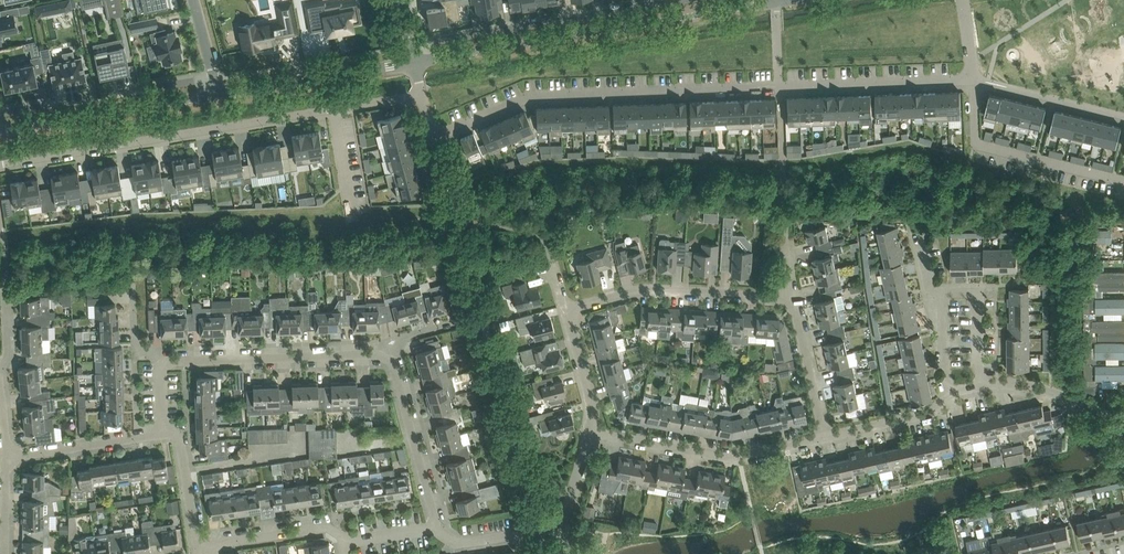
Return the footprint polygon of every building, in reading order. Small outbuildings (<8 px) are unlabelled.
[(35,6),(36,11),(37,16),(48,14),(65,10),(72,9),(72,8),(77,6),(75,1),(75,0),(64,0),(63,0),(46,4),(35,6)] [(75,1),(80,0),(82,7),(82,8),(87,7),(105,3),(105,6),(108,18),(121,15),(124,15),(121,0),(75,0),(75,1)] [(167,0),(142,0),(144,12),(168,7),(167,0)] [(441,1),(442,7),(427,10),(429,24),(447,21),(447,23),(456,22),(455,20),(460,19),(457,0),(444,0),(441,1)] [(488,14),(486,0),(472,0),(472,2),(476,2),(478,16),(488,14)] [(488,14),(498,13),(496,0),(486,0),(488,14)] [(522,7),(523,7),(522,0),(509,0),(510,3),(509,3),(509,6),(510,6),(511,11),(516,10),(516,8),(522,7)] [(523,7),(522,7),(523,9),(535,7),(535,5),(534,0),(522,0),(523,7)] [(324,3),(306,6),(310,26),(311,31),(326,28),(327,32),(328,35),(334,34),(337,33),(344,32),(347,31),(353,30),(353,27),(352,24),(361,22),(360,17),(359,11),(357,2),(341,5),(340,3),(325,6),(324,3)] [(295,21),(291,3),(278,5),(281,22),(281,24),(295,21)] [(3,9),(5,17),(0,18),(0,35),(17,31),(13,15),(20,14),(18,6),(3,9)] [(156,18),(130,23),(132,32),(158,26),(156,18)] [(254,23),(238,26),(243,51),(259,48),(259,46),(276,43),(275,38),(284,36),(283,28),(273,30),(272,27),(271,22),(255,26),(254,23)] [(166,30),(154,33),(157,43),(156,44),(160,59),(162,58),(164,63),(165,63),(166,66),(176,63),(175,60),(182,58),(180,51),(182,51),(178,36),(176,36),(175,32),(167,34),(166,30)] [(122,37),(93,44),(99,76),(100,79),(130,73),(129,70),(122,37)] [(36,41),(23,44),(25,51),(29,50),(30,50),(38,48),(36,41)] [(49,48),(40,50),(45,70),(50,69),(54,87),(86,80),(81,57),(74,59),(73,52),(63,54),(65,61),(52,64),(49,48)] [(1,70),(5,91),(38,84),(35,73),(43,72),(40,56),(31,58),(32,63),(1,70)] [(936,93),(937,119),(949,119),(948,92),(947,92),(936,93)] [(948,92),(949,119),(961,118),(960,92),(959,92),(948,92)] [(924,119),(925,119),(924,93),(912,94),(913,117),(924,117),(924,119)] [(937,119),(936,93),(935,93),(924,93),(925,119),(937,119)] [(889,95),(888,95),(889,121),(890,121),(890,118),(901,118),(900,94),(889,95)] [(900,94),(901,118),(913,117),(912,94),(900,94)] [(983,113),(983,114),(985,114),(984,119),(996,122),(998,117),(997,117),(1002,97),(990,94),(987,107),(985,113),(983,113)] [(859,96),(860,122),(873,121),(872,95),(871,95),(859,96)] [(889,121),(888,95),(877,95),(876,95),(877,121),(889,121)] [(836,97),(835,97),(836,118),(837,118),(841,117),(848,117),(847,96),(836,97)] [(847,96),(848,117),(860,117),(860,122),(859,96),(847,96)] [(812,124),(824,123),(823,97),(812,97),(812,98),(811,98),(812,124)] [(824,97),(823,97),(824,123),(836,123),(835,97),(824,97)] [(1002,97),(997,117),(998,117),(1002,118),(1008,120),(1013,100),(1002,97)] [(788,125),(800,124),(799,98),(788,98),(788,99),(787,99),(788,125)] [(800,98),(799,98),(800,124),(812,124),(811,98),(800,98)] [(763,126),(762,100),(761,100),(761,99),(750,100),(751,126),(763,126)] [(775,125),(774,99),(762,99),(762,100),(763,126),(775,125)] [(739,127),(738,100),(738,101),(738,100),(726,101),(727,101),(726,101),(727,127),(739,127)] [(751,126),(750,100),(738,100),(739,127),(751,126)] [(1013,100),(1008,122),(1018,125),(1024,103),(1013,100)] [(703,102),(702,102),(703,128),(704,128),(711,128),(711,131),(715,131),(715,129),(715,122),(714,101),(703,102)] [(727,127),(726,101),(715,101),(714,101),(715,122),(726,122),(727,127)] [(673,103),(674,129),(687,129),(686,103),(685,103),(685,102),(674,103),(673,103)] [(703,128),(702,102),(691,102),(690,102),(691,128),(703,128)] [(662,127),(661,103),(661,104),(661,103),(650,104),(649,104),(650,125),(662,124),(662,127)] [(674,129),(673,103),(662,103),(661,103),(662,127),(674,127),(674,129)] [(1024,103),(1018,125),(1029,128),(1035,106),(1024,103)] [(626,105),(625,105),(626,131),(627,131),(638,130),(638,125),(637,104),(626,105)] [(650,125),(649,104),(638,104),(637,104),(638,125),(650,125)] [(597,106),(596,106),(597,132),(610,132),(609,107),(609,106),(608,106),(608,105),(597,106)] [(626,131),(625,105),(614,105),(613,105),(614,131),(626,131)] [(573,107),(573,130),(574,130),(574,128),(585,127),(584,107),(584,106),(573,107)] [(585,107),(584,107),(585,127),(585,133),(597,132),(596,106),(585,106),(585,107)] [(1035,106),(1029,128),(1041,131),(1046,108),(1035,106)] [(550,134),(562,134),(561,107),(549,108),(550,134)] [(573,107),(572,107),(561,107),(562,134),(562,131),(573,130),(573,107)] [(549,134),(550,134),(549,108),(548,108),(537,108),(536,108),(536,115),(532,115),(536,132),(549,131),(549,134)] [(514,116),(522,135),(521,136),(523,140),(524,140),(537,135),(536,132),(532,115),(528,117),(525,111),(524,112),(514,116)] [(1055,111),(1050,133),(1061,136),(1062,133),(1067,114),(1066,114),(1066,113),(1055,111)] [(1067,114),(1062,133),(1072,136),(1073,136),(1077,116),(1067,114)] [(400,115),(378,121),(381,134),(381,135),(384,134),(384,133),(404,128),(400,115)] [(503,121),(511,140),(521,136),(522,135),(514,116),(513,116),(503,121)] [(1072,136),(1071,141),(1082,144),(1083,144),(1083,141),(1088,119),(1078,116),(1077,116),(1073,136),(1072,136)] [(1088,119),(1083,141),(1094,144),(1095,141),(1094,141),(1099,122),(1089,119),(1088,119)] [(492,125),(492,126),(500,145),(511,140),(503,121),(502,121),(492,125)] [(1095,141),(1105,144),(1110,125),(1110,124),(1100,122),(1099,122),(1094,141),(1095,141)] [(1110,125),(1105,144),(1117,147),(1122,127),(1110,125)] [(481,130),(480,131),(485,142),(489,151),(489,152),(501,147),(500,145),(492,126),(491,126),(481,130)] [(404,128),(384,133),(384,134),(387,146),(407,141),(407,140),(404,128)] [(319,131),(306,134),(310,161),(321,159),(324,167),(331,164),(328,148),(322,149),(319,131)] [(474,133),(461,139),(469,159),(482,154),(489,151),(485,142),(479,145),(474,133)] [(295,156),(289,157),(291,171),(298,169),(297,163),(310,161),(306,134),(292,136),(295,156)] [(407,141),(387,146),(391,158),(391,159),(411,153),(408,141),(407,141)] [(280,143),(266,146),(271,173),(284,171),(284,172),(289,171),(291,171),(289,157),(282,158),(280,146),(280,143)] [(255,162),(249,164),(251,177),(252,176),(257,175),(271,173),(266,146),(253,148),(253,151),(255,162)] [(239,147),(225,149),(230,177),(244,174),(244,178),(251,177),(249,164),(242,165),(239,147)] [(215,172),(209,173),(211,185),(211,186),(218,185),(217,179),(230,177),(225,149),(212,152),(215,172)] [(391,158),(388,159),(388,160),(392,172),(414,166),(411,154),(411,153),(391,159),(391,158)] [(486,163),(482,154),(469,159),(473,168),(486,163)] [(199,156),(186,158),(190,186),(203,183),(204,186),(211,185),(209,173),(208,170),(202,171),(199,156)] [(175,177),(168,178),(171,191),(171,193),(172,198),(192,195),(190,186),(186,158),(172,160),(175,177)] [(159,160),(145,163),(150,190),(163,188),(164,192),(170,191),(171,191),(168,178),(168,176),(161,177),(159,160)] [(134,180),(128,181),(130,198),(137,197),(137,192),(150,190),(145,163),(132,165),(134,180)] [(118,165),(104,167),(109,195),(122,193),(123,199),(130,198),(128,181),(121,182),(118,165)] [(386,174),(385,174),(389,187),(395,185),(418,179),(414,167),(414,166),(392,172),(386,174)] [(94,189),(88,190),(90,204),(97,203),(96,197),(109,195),(104,167),(91,170),(94,189)] [(78,172),(64,174),(68,196),(69,199),(82,197),(82,202),(90,201),(88,190),(87,186),(81,188),(78,172)] [(467,173),(460,175),(463,182),(470,180),(467,173)] [(54,193),(47,194),(50,210),(57,209),(56,204),(69,201),(69,199),(64,174),(51,176),(53,187),(54,193)] [(38,178),(24,181),(28,206),(30,213),(42,211),(50,210),(47,194),(41,195),(38,178)] [(418,179),(395,185),(399,198),(421,192),(421,191),(418,179)] [(24,181),(11,183),(15,208),(28,206),(24,181)] [(137,197),(130,198),(133,212),(140,211),(137,197)] [(10,198),(2,199),(4,208),(12,206),(10,198)] [(686,221),(687,210),(676,209),(675,220),(686,221)] [(711,213),(710,222),(718,222),(718,213),(711,213)] [(724,216),(723,226),(733,227),(734,217),(724,216)] [(829,241),(826,227),(806,231),(809,243),(817,242),(818,244),(817,244),(818,250),(817,250),(817,251),(833,247),(832,240),(829,241)] [(882,231),(878,232),(881,243),(899,239),(897,232),(896,228),(882,231)] [(1112,230),(1094,230),(1094,243),(1112,243),(1112,230)] [(722,244),(721,258),(729,258),(730,258),(733,262),(732,270),(732,271),(732,275),(736,275),(750,276),(750,270),(751,262),(751,256),(747,251),(740,243),(736,238),(730,238),(731,234),(722,234),(722,244)] [(899,239),(881,243),(881,245),(883,255),(883,256),(901,251),(900,247),(899,241),(899,239)] [(658,259),(658,270),(675,271),(676,264),(676,261),(685,262),(685,251),(685,250),(686,242),(677,241),(675,241),(674,249),(670,248),(670,241),(669,240),(662,240),(659,241),(659,248),(658,259)] [(616,243),(616,250),(617,253),(619,264),(622,274),(629,272),(635,271),(645,268),(642,257),(641,251),(640,251),(638,244),(626,247),(623,248),(621,242),(616,243)] [(858,242),(850,244),(852,251),(859,250),(858,242)] [(718,262),(719,245),(703,244),(702,253),(695,253),(694,272),(709,273),(710,262),(718,262)] [(844,252),(842,245),(833,247),(817,251),(818,251),(819,256),(820,256),(821,259),(813,261),(815,273),(835,268),(834,262),(840,260),(839,253),(844,252)] [(610,261),(607,248),(587,253),(589,260),(578,263),(583,284),(600,280),(598,270),(612,267),(610,261)] [(968,276),(971,276),(971,273),(984,273),(984,249),(984,252),(968,252),(968,276)] [(1001,273),(1000,249),(984,249),(984,273),(985,273),(985,271),(997,271),(997,273),(1001,273)] [(1001,273),(1004,273),(1004,271),(1017,270),(1017,259),(1017,249),(1000,249),(1001,273)] [(886,266),(881,268),(904,263),(902,255),(901,251),(883,256),(884,257),(886,266)] [(968,276),(968,252),(951,252),(951,273),(965,273),(965,276),(968,276)] [(1083,275),(1092,275),(1092,260),(1083,260),(1083,275)] [(394,261),(384,264),(387,274),(396,271),(394,261)] [(904,263),(881,268),(881,271),(884,284),(908,279),(907,275),(905,276),(902,267),(902,264),(904,263)] [(241,275),(250,274),(249,265),(241,266),(241,275)] [(835,268),(815,273),(818,285),(824,283),(826,283),(827,286),(826,286),(827,291),(827,292),(836,290),(843,288),(841,282),(838,268),(835,268)] [(1093,272),(1093,281),(1101,281),(1101,290),(1123,290),(1123,272),(1093,272)] [(1092,291),(1092,275),(1083,275),(1084,297),(1090,297),(1096,297),(1096,291),(1092,291)] [(908,279),(884,284),(887,297),(888,300),(911,295),(911,294),(909,295),(908,292),(906,282),(908,282),(908,279)] [(513,283),(503,285),(506,296),(515,298),(518,310),(519,310),(518,308),(527,306),(527,307),(541,304),(537,287),(527,289),(525,282),(513,285),(513,283)] [(428,293),(423,294),(426,307),(427,310),(429,309),(433,308),(434,313),(435,315),(447,312),(446,310),(450,309),(453,308),(448,291),(445,292),(445,291),(444,286),(442,284),(440,284),(430,287),(428,289),(428,291),(428,293)] [(410,296),(404,297),(405,302),(410,320),(410,322),(422,319),(422,316),(420,311),(420,309),(426,307),(423,294),(421,287),(408,290),(410,296)] [(1028,289),(1011,290),(1011,298),(1011,302),(1029,302),(1029,289),(1028,289)] [(837,296),(836,290),(827,292),(827,291),(821,293),(822,299),(823,299),(823,302),(815,303),(818,315),(838,311),(845,309),(842,295),(837,296)] [(320,312),(320,308),(315,301),(317,298),(317,295),(315,292),(309,292),(309,301),(309,309),(308,309),(309,322),(315,322),(316,332),(328,332),(328,311),(320,312)] [(58,301),(64,307),(65,306),(72,305),(71,293),(59,293),(59,300),(58,301)] [(911,295),(888,300),(893,299),(896,310),(914,306),(913,302),(911,295)] [(29,298),(21,298),(21,313),(26,313),(34,313),(34,320),(44,319),(50,319),(55,319),(55,311),(50,311),(50,308),(48,307),(50,304),(50,296),(40,297),(40,298),(38,298),(32,298),(29,298)] [(1090,313),(1090,297),(1084,297),(1084,313),(1084,319),(1090,319),(1096,319),(1096,313),(1090,313)] [(278,298),(269,298),(269,302),(270,302),(270,324),(277,324),(277,327),(277,334),(290,333),(289,313),(289,305),(289,303),(278,303),(278,298)] [(1094,312),(1123,312),(1123,298),(1094,298),(1094,312)] [(334,311),(328,311),(328,329),(328,332),(341,331),(341,329),(341,324),(341,321),(347,321),(347,308),(347,303),(347,299),(339,299),(334,308),(334,311)] [(238,300),(231,300),(231,306),(232,312),(232,315),(232,325),(239,325),(239,328),(239,333),(239,335),(252,335),(251,314),(250,306),(250,304),(240,304),(240,302),(238,300)] [(213,336),(212,307),(202,307),(201,304),(199,301),(193,302),(193,313),(194,313),(194,326),(200,326),(201,336),(213,336)] [(270,302),(269,302),(264,303),(264,305),(257,312),(257,314),(251,314),(252,335),(264,334),(264,324),(270,324),(270,302)] [(378,303),(366,303),(366,310),(367,328),(367,331),(379,330),(379,328),(379,323),(379,320),(386,319),(387,319),(388,319),(387,318),(385,304),(384,302),(378,303)] [(393,305),(393,302),(386,304),(385,304),(387,318),(395,316),(398,325),(410,322),(405,302),(393,305)] [(1029,302),(1011,302),(1011,303),(1011,306),(1011,314),(1029,314),(1029,306),(1029,303),(1029,302)] [(354,303),(347,303),(347,308),(347,321),(354,321),(354,324),(354,329),(354,331),(367,331),(367,328),(366,310),(366,303),(354,304),(354,303)] [(116,316),(115,304),(104,304),(95,304),(95,317),(118,317),(118,316),(116,316)] [(231,306),(212,307),(213,336),(226,336),(225,329),(225,325),(232,325),(231,306)] [(914,306),(896,310),(898,321),(898,322),(916,318),(915,310),(914,306)] [(658,328),(659,307),(648,307),(648,310),(641,310),(641,321),(640,326),(640,327),(640,334),(647,334),(647,336),(648,337),(656,338),(657,336),(658,328)] [(658,328),(676,330),(677,312),(671,312),(671,308),(659,307),(658,328)] [(161,314),(155,314),(155,328),(162,328),(162,331),(162,338),(175,337),(174,317),(174,308),(161,308),(161,314)] [(301,312),(289,313),(290,331),(290,333),(303,333),(303,330),(302,330),(302,323),(309,322),(308,309),(301,309),(301,312)] [(589,321),(588,321),(593,339),(614,333),(612,326),(611,324),(617,323),(619,319),(617,313),(616,309),(607,311),(608,316),(589,321)] [(677,312),(676,330),(676,335),(681,336),(682,339),(694,340),(694,331),(696,310),(685,309),(684,312),(677,312)] [(696,310),(694,331),(706,332),(709,332),(713,332),(713,329),(713,324),(714,314),(714,311),(707,311),(696,310)] [(713,329),(713,332),(719,332),(719,336),(718,342),(719,342),(719,344),(726,344),(730,345),(731,342),(731,337),(731,333),(732,315),(732,312),(720,311),(720,315),(714,314),(713,324),(713,329)] [(841,325),(838,311),(818,315),(821,328),(829,326),(829,329),(830,334),(829,334),(829,335),(845,331),(843,324),(841,325)] [(731,337),(731,342),(741,342),(743,342),(748,343),(748,341),(749,334),(749,332),(750,313),(744,313),(732,312),(732,315),(731,333),(731,337)] [(186,317),(174,317),(175,337),(187,337),(187,330),(187,327),(194,326),(193,313),(186,313),(186,317)] [(532,313),(515,318),(520,334),(533,331),(535,339),(554,334),(550,317),(534,322),(532,313)] [(749,332),(749,334),(756,335),(755,342),(766,342),(766,336),(767,314),(757,314),(750,313),(749,326),(749,332)] [(778,315),(767,314),(766,336),(778,336),(781,345),(781,348),(775,350),(777,362),(782,360),(792,358),(785,324),(779,323),(779,319),(777,318),(778,315)] [(1029,314),(1011,314),(1011,317),(1011,322),(1011,326),(1029,326),(1029,317),(1029,314)] [(119,329),(118,317),(95,317),(95,318),(98,318),(99,330),(119,329)] [(916,318),(898,322),(901,334),(908,332),(919,330),(918,326),(916,318)] [(27,327),(22,327),(22,340),(42,339),(49,339),(49,335),(49,326),(50,326),(50,319),(44,319),(34,320),(34,326),(27,327)] [(1090,319),(1084,319),(1084,335),(1084,341),(1092,341),(1096,341),(1096,335),(1090,335),(1090,319)] [(1093,321),(1093,330),(1098,330),(1098,339),(1123,339),(1123,320),(1093,321)] [(1029,326),(1011,326),(1011,330),(1011,337),(1029,337),(1029,330),(1029,326)] [(99,343),(108,342),(119,342),(119,329),(99,330),(99,343)] [(846,338),(845,331),(829,335),(830,335),(831,340),(832,340),(833,343),(825,345),(827,357),(847,352),(844,338),(846,338)] [(615,339),(614,333),(593,339),(596,350),(599,349),(601,355),(618,351),(626,349),(623,337),(615,339)] [(923,348),(920,335),(899,339),(903,356),(926,350),(925,347),(923,348)] [(778,336),(766,336),(766,342),(766,345),(781,345),(778,336)] [(1006,351),(1006,354),(1029,354),(1029,343),(1029,337),(1011,337),(1008,337),(1008,343),(1008,351),(1006,351)] [(42,339),(22,340),(23,353),(26,353),(30,352),(31,359),(35,359),(51,359),(51,351),(50,351),(42,352),(42,339)] [(426,350),(416,352),(418,359),(417,359),(418,365),(440,359),(440,360),(446,358),(445,358),(442,346),(440,347),(440,346),(439,340),(434,341),(426,343),(424,343),(426,350)] [(1092,358),(1092,341),(1084,341),(1084,358),(1084,364),(1090,364),(1097,364),(1097,358),(1092,358)] [(1096,343),(1096,356),(1123,356),(1123,343),(1096,343)] [(532,347),(520,351),(524,365),(536,362),(537,364),(541,363),(541,365),(542,365),(544,372),(563,366),(562,363),(564,362),(563,357),(561,358),(559,352),(558,349),(552,351),(548,352),(546,344),(532,347)] [(102,360),(122,359),(122,346),(102,347),(102,358),(102,360)] [(904,372),(928,367),(925,354),(927,354),(926,350),(903,356),(907,371),(904,372)] [(603,374),(623,368),(618,351),(601,355),(603,362),(600,363),(603,374)] [(850,366),(847,352),(827,357),(830,369),(838,367),(839,370),(838,370),(839,376),(838,376),(854,372),(853,366),(850,366)] [(1006,357),(1008,357),(1008,371),(1030,370),(1030,357),(1029,354),(1006,354),(1006,357)] [(52,366),(51,359),(35,359),(31,359),(31,367),(19,368),(20,381),(40,378),(45,378),(44,366),(52,366)] [(103,373),(123,372),(122,359),(102,360),(103,373)] [(440,359),(418,365),(419,365),(420,371),(421,371),(423,377),(433,374),(434,381),(449,377),(448,376),(447,370),(443,371),(440,360),(440,359)] [(793,360),(777,364),(779,370),(794,367),(793,360)] [(747,369),(748,362),(740,361),(739,369),(747,369)] [(776,364),(765,363),(765,372),(776,373),(776,364)] [(1094,365),(1094,379),(1123,379),(1123,365),(1094,365)] [(928,380),(925,368),(928,367),(904,372),(908,388),(931,383),(930,380),(928,380)] [(448,369),(447,370),(449,376),(449,377),(451,376),(451,375),(457,374),(455,368),(448,369)] [(628,386),(623,368),(603,374),(606,385),(609,384),(611,390),(628,386)] [(790,369),(777,372),(779,378),(791,375),(790,369)] [(195,390),(218,389),(218,377),(224,377),(223,370),(204,370),(204,377),(197,377),(198,389),(195,390)] [(234,389),(241,388),(240,383),(243,383),(243,370),(236,370),(237,383),(233,383),(234,389)] [(96,385),(123,384),(123,372),(103,373),(95,373),(95,385),(96,385)] [(840,385),(834,386),(837,398),(856,393),(854,382),(853,380),(856,379),(854,372),(852,373),(838,376),(839,376),(841,382),(841,381),(842,384),(840,385)] [(436,387),(427,390),(428,396),(427,396),(429,402),(450,396),(456,395),(451,376),(449,377),(434,381),(436,387)] [(548,377),(532,382),(537,398),(544,397),(545,401),(550,399),(551,404),(563,401),(562,396),(566,395),(565,391),(562,380),(554,383),(550,384),(548,377)] [(40,378),(20,381),(22,394),(29,393),(32,393),(34,392),(34,393),(34,399),(42,398),(50,397),(49,390),(41,391),(40,378)] [(384,401),(384,380),(383,380),(383,382),(379,383),(379,381),(370,381),(370,386),(364,387),(365,413),(365,415),(369,415),(374,415),(373,407),(377,406),(377,402),(384,401)] [(357,387),(357,381),(348,382),(348,384),(344,384),(345,403),(352,402),(352,414),(365,413),(364,387),(357,387)] [(340,384),(340,382),(331,382),(331,386),(324,386),(325,401),(326,408),(338,408),(338,403),(345,403),(344,384),(340,384)] [(301,385),(301,383),(292,384),(293,402),(286,403),(286,410),(299,409),(299,404),(306,404),(305,385),(301,385)] [(309,385),(305,385),(306,404),(313,404),(313,409),(314,409),(326,408),(325,401),(319,401),(318,386),(318,383),(309,383),(309,385)] [(912,404),(933,400),(930,387),(932,386),(931,383),(908,388),(912,404)] [(123,384),(103,385),(104,398),(124,397),(123,384)] [(280,403),(279,384),(270,384),(270,386),(266,387),(267,406),(274,405),(274,410),(286,410),(286,403),(280,403)] [(262,387),(262,385),(253,385),(253,389),(247,389),(247,411),(260,411),(260,406),(267,406),(266,387),(262,387)] [(611,390),(607,391),(608,391),(610,398),(611,398),(615,397),(619,412),(629,414),(628,418),(630,419),(630,422),(639,423),(640,420),(643,403),(631,401),(629,393),(630,393),(628,386),(611,390)] [(196,403),(216,402),(215,390),(218,390),(218,389),(195,390),(196,403)] [(856,393),(837,398),(839,410),(846,409),(847,408),(848,411),(847,411),(849,417),(847,417),(848,418),(850,417),(858,415),(864,414),(862,408),(867,407),(863,392),(856,394),(856,393)] [(662,399),(657,427),(663,428),(663,424),(668,425),(675,427),(678,409),(677,409),(678,403),(673,402),(674,396),(662,394),(661,399),(662,399)] [(808,423),(803,403),(806,402),(805,394),(783,399),(789,424),(795,422),(796,426),(808,423)] [(450,396),(429,402),(430,408),(431,408),(433,414),(440,412),(443,411),(444,418),(459,414),(462,413),(460,407),(457,408),(457,407),(453,408),(450,396)] [(772,431),(783,429),(782,425),(789,424),(783,399),(782,396),(776,397),(772,410),(767,411),(772,431)] [(31,406),(23,407),(24,420),(48,417),(48,416),(48,415),(55,409),(54,404),(55,404),(54,397),(50,397),(42,398),(34,399),(35,406),(34,406),(31,406)] [(101,410),(124,410),(124,397),(104,398),(104,410),(101,410)] [(643,403),(639,423),(645,425),(657,427),(662,399),(661,399),(651,397),(650,401),(649,404),(643,403)] [(196,415),(216,414),(216,402),(196,403),(196,415)] [(696,412),(698,404),(687,402),(684,404),(678,403),(677,409),(678,409),(675,427),(682,428),(681,431),(692,433),(696,412)] [(760,412),(759,409),(755,406),(754,403),(747,405),(749,415),(753,432),(760,430),(761,434),(772,431),(767,411),(760,412)] [(714,410),(714,409),(709,408),(708,405),(698,404),(696,412),(692,433),(704,435),(704,432),(711,433),(714,416),(715,410),(714,410)] [(748,437),(747,433),(753,432),(749,415),(747,405),(739,407),(737,410),(732,411),(732,437),(742,435),(742,438),(748,437)] [(1036,407),(1030,408),(1035,430),(1035,431),(1036,435),(1042,434),(1053,431),(1055,431),(1054,427),(1053,424),(1054,424),(1052,416),(1051,409),(1044,411),(1043,406),(1036,407)] [(1022,410),(1018,411),(1024,439),(1029,438),(1028,435),(1035,431),(1035,430),(1030,408),(1022,410)] [(732,437),(732,411),(732,410),(729,410),(729,409),(727,409),(724,409),(722,409),(722,410),(715,410),(714,416),(711,433),(717,434),(717,437),(722,438),(723,435),(732,437)] [(1004,409),(992,412),(996,431),(998,436),(1000,436),(1010,434),(1004,409)] [(1005,409),(1004,409),(1010,434),(1011,439),(1015,438),(1015,441),(1016,441),(1023,439),(1024,439),(1018,411),(1009,413),(1006,414),(1005,409)] [(102,423),(122,423),(122,410),(124,410),(101,410),(101,412),(102,423)] [(552,411),(537,415),(539,422),(549,419),(554,418),(552,411)] [(980,414),(979,414),(980,420),(981,420),(984,434),(985,434),(986,439),(998,436),(996,431),(992,412),(980,414)] [(575,427),(571,413),(539,422),(542,431),(552,429),(553,433),(559,431),(560,434),(569,432),(568,429),(575,427)] [(197,428),(217,427),(216,414),(196,415),(197,428)] [(444,425),(436,427),(438,433),(437,433),(438,439),(460,433),(457,422),(461,421),(459,414),(444,418),(446,424),(444,425)] [(537,415),(529,417),(531,424),(539,422),(537,415)] [(55,441),(53,417),(48,418),(48,417),(24,420),(26,433),(38,432),(39,444),(55,441)] [(980,420),(969,422),(973,442),(985,439),(986,439),(985,434),(984,434),(981,420),(980,420)] [(290,430),(296,430),(307,429),(306,422),(295,422),(295,424),(290,424),(290,430)] [(969,422),(956,425),(956,426),(958,436),(960,444),(960,445),(973,442),(969,422)] [(287,428),(287,423),(284,423),(284,428),(280,428),(280,442),(288,442),(288,430),(288,428),(287,428)] [(217,427),(197,428),(197,440),(197,441),(200,441),(200,440),(217,439),(217,427)] [(257,443),(264,442),(264,428),(256,429),(257,443)] [(264,442),(272,442),(272,428),(264,428),(264,442)] [(272,442),(280,442),(280,428),(272,428),(272,442)] [(249,443),(257,443),(256,429),(248,429),(249,443)] [(948,430),(936,433),(940,453),(953,450),(951,441),(949,433),(948,430)] [(460,433),(438,439),(440,445),(441,445),(443,451),(450,449),(453,448),(454,455),(469,451),(467,444),(463,445),(460,434),(460,433)] [(936,433),(923,436),(928,456),(929,461),(941,458),(940,453),(936,433)] [(923,436),(911,439),(916,458),(917,463),(922,462),(921,457),(927,456),(928,456),(923,436)] [(228,451),(227,439),(217,439),(200,440),(200,441),(200,453),(208,453),(209,461),(220,459),(224,459),(229,458),(228,451)] [(899,441),(898,442),(899,447),(900,447),(903,461),(904,461),(914,459),(916,458),(911,439),(899,441)] [(1060,439),(1040,444),(1042,453),(1063,448),(1060,439)] [(470,450),(477,448),(475,442),(468,444),(470,450)] [(874,447),(862,450),(867,469),(875,468),(878,467),(879,467),(875,452),(876,452),(875,447),(874,447)] [(898,447),(888,449),(892,469),(905,466),(904,461),(903,461),(900,447),(899,447),(898,447)] [(401,465),(408,463),(404,448),(397,449),(401,465)] [(337,458),(337,449),(323,450),(323,458),(337,458)] [(876,452),(875,452),(879,467),(878,467),(880,472),(892,469),(888,449),(876,452)] [(862,450),(849,453),(850,458),(851,458),(855,472),(867,469),(862,450)] [(454,462),(447,464),(448,470),(447,470),(449,476),(470,470),(475,469),(472,457),(470,457),(469,451),(454,455),(456,461),(454,462)] [(1023,452),(1014,454),(1016,464),(1025,462),(1023,452)] [(356,462),(361,462),(368,461),(366,454),(355,455),(356,462)] [(1014,454),(1004,456),(1007,466),(1016,464),(1014,454)] [(344,464),(351,463),(356,462),(355,455),(343,457),(344,464)] [(152,456),(140,458),(143,478),(155,476),(153,459),(153,456),(152,456)] [(628,482),(633,458),(619,456),(617,468),(611,467),(611,465),(608,477),(601,476),(598,491),(613,493),(620,480),(628,482)] [(153,459),(155,476),(155,479),(156,479),(168,477),(167,465),(165,457),(153,459)] [(140,458),(127,460),(130,480),(143,478),(140,458)] [(648,488),(650,474),(644,473),(646,461),(633,458),(628,482),(642,484),(641,487),(648,488)] [(819,460),(813,461),(817,481),(820,490),(825,489),(824,485),(825,484),(831,483),(830,478),(826,463),(827,463),(826,458),(825,458),(819,460)] [(846,459),(839,461),(843,480),(844,485),(857,482),(856,477),(855,472),(851,458),(850,458),(846,459)] [(127,460),(115,462),(118,482),(130,480),(127,460)] [(294,474),(292,460),(280,462),(281,469),(286,468),(287,475),(294,474)] [(803,475),(795,476),(799,492),(806,490),(807,493),(820,490),(817,481),(813,461),(800,464),(803,475)] [(827,463),(826,463),(830,478),(831,483),(843,480),(839,461),(827,463)] [(115,462),(102,464),(105,484),(118,482),(115,462)] [(650,474),(648,488),(654,490),(655,486),(668,489),(672,465),(659,463),(657,472),(657,475),(650,474)] [(90,466),(90,469),(93,486),(105,484),(102,464),(90,466)] [(686,468),(672,465),(668,489),(667,493),(667,495),(687,498),(687,496),(690,481),(684,480),(686,468)] [(78,475),(72,476),(72,487),(72,499),(84,499),(84,490),(87,489),(93,488),(94,488),(93,486),(90,469),(84,469),(78,470),(78,475)] [(386,474),(382,474),(383,479),(386,498),(395,496),(395,498),(398,497),(395,477),(394,469),(388,470),(386,474)] [(470,470),(449,476),(450,482),(451,482),(453,488),(460,486),(463,485),(465,492),(479,488),(477,482),(478,481),(475,469),(470,470)] [(708,496),(712,473),(699,470),(697,482),(690,481),(687,496),(694,497),(695,493),(708,496)] [(402,476),(395,477),(398,497),(401,497),(401,495),(411,494),(407,471),(401,471),(402,476)] [(23,472),(22,482),(24,482),(24,488),(32,488),(35,488),(35,494),(60,495),(60,494),(60,488),(48,481),(44,481),(44,473),(23,472)] [(712,473),(708,496),(721,498),(721,501),(720,505),(727,507),(728,503),(730,488),(723,487),(724,485),(726,475),(712,473)] [(374,501),(371,481),(370,474),(358,476),(359,483),(362,501),(371,500),(371,502),(374,501)] [(350,505),(353,504),(353,503),(362,501),(359,483),(358,476),(346,478),(347,484),(350,505)] [(350,505),(347,484),(346,478),(338,479),(339,480),(327,482),(330,499),(336,498),(337,505),(347,504),(347,505),(350,505)] [(374,501),(377,501),(377,499),(386,498),(383,479),(371,481),(374,501)] [(311,505),(314,504),(314,502),(323,501),(321,490),(320,482),(308,484),(311,505)] [(271,485),(264,486),(267,504),(273,503),(274,508),(284,507),(284,509),(287,508),(284,488),(283,483),(271,485)] [(463,499),(457,501),(458,507),(457,507),(459,514),(480,508),(478,501),(500,495),(496,483),(479,488),(465,492),(466,498),(463,499)] [(311,505),(308,484),(296,486),(299,505),(308,503),(308,505),(311,505)] [(258,492),(246,494),(249,512),(249,514),(252,514),(252,512),(261,511),(261,510),(260,505),(267,504),(264,486),(257,487),(258,492)] [(287,508),(290,508),(289,506),(299,505),(296,486),(284,488),(287,508)] [(870,486),(858,489),(860,496),(872,493),(870,486)] [(245,487),(232,489),(233,491),(233,495),(236,514),(246,513),(246,514),(249,514),(249,512),(246,494),(245,487)] [(227,492),(225,490),(220,491),(225,518),(228,517),(227,516),(236,514),(233,491),(227,492)] [(216,491),(205,493),(208,514),(211,513),(212,518),(221,517),(222,518),(225,518),(220,491),(216,491)] [(22,506),(22,514),(44,515),(50,515),(55,515),(53,500),(49,501),(49,495),(35,494),(35,501),(32,501),(24,501),(24,506),(22,506)] [(169,512),(178,510),(177,501),(168,503),(169,512)] [(586,505),(584,518),(593,520),(596,507),(586,505)] [(1114,511),(1119,532),(1123,531),(1123,509),(1114,511)] [(1106,535),(1119,532),(1114,511),(1102,514),(1106,535)] [(22,514),(22,522),(23,522),(23,527),(35,528),(35,534),(49,535),(50,529),(50,528),(50,523),(50,515),(44,515),(22,514)] [(676,514),(674,524),(681,525),(683,515),(676,514)] [(1094,537),(1106,535),(1102,514),(1101,514),(1102,517),(1090,520),(1094,537)] [(135,535),(138,553),(146,553),(151,553),(150,545),(149,541),(156,540),(154,526),(153,526),(152,519),(143,520),(142,522),(142,528),(143,533),(135,535)] [(1081,540),(1094,537),(1090,520),(1078,522),(1079,529),(1081,540)] [(165,524),(154,526),(156,540),(162,539),(163,542),(164,551),(170,549),(170,551),(180,550),(176,528),(166,530),(165,524)] [(1058,546),(1071,543),(1068,532),(1067,525),(1054,528),(1058,546)] [(1046,548),(1058,546),(1054,528),(1042,531),(1046,548)] [(114,532),(116,546),(123,545),(124,548),(125,553),(138,553),(135,535),(134,535),(126,536),(126,530),(122,531),(114,532)] [(1033,551),(1046,548),(1042,531),(1029,533),(1033,551)] [(94,535),(97,553),(111,553),(110,550),(110,547),(116,546),(114,532),(103,534),(94,535)] [(1021,553),(1016,533),(1004,536),(1008,553),(1021,553)] [(1018,536),(1017,533),(1016,533),(1021,553),(1033,551),(1029,533),(1018,536)] [(22,553),(43,553),(43,546),(49,546),(49,535),(35,534),(35,541),(23,541),(23,546),(22,546),(22,553)] [(74,538),(75,542),(76,552),(77,553),(83,553),(84,553),(97,553),(94,535),(86,536),(74,538)] [(978,538),(978,539),(982,553),(995,553),(992,538),(993,538),(992,535),(978,538)] [(1004,536),(993,538),(992,538),(995,553),(1008,553),(1004,536)] [(966,541),(969,552),(969,553),(982,553),(978,539),(966,541)] [(304,547),(305,552),(308,553),(333,553),(333,550),(330,550),(329,543),(311,546),(304,547)] [(287,544),(279,545),(281,553),(288,553),(287,544)]
